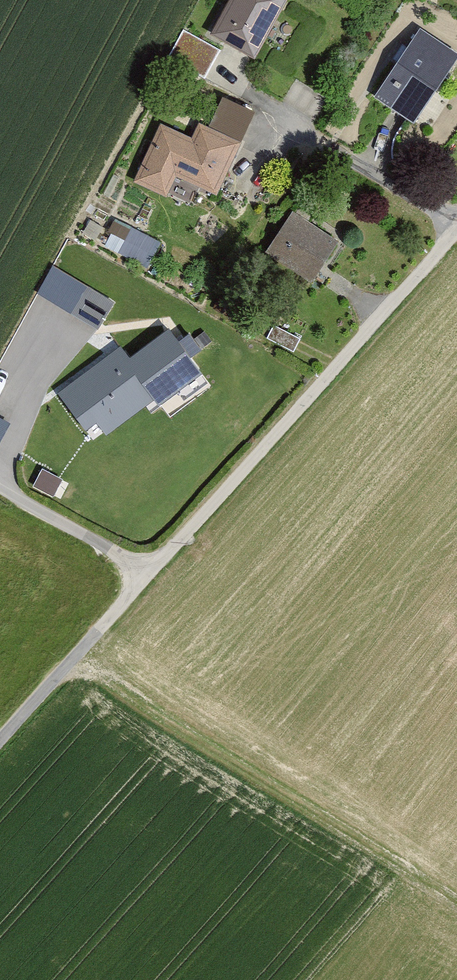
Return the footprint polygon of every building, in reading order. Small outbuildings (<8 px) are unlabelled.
[(286,0),(229,0),(207,39),(251,63),(286,0)] [(456,59),(456,57),(417,31),(372,100),(413,127),(456,59)] [(195,54),(193,61),(210,67),(218,45),(204,40),(199,55),(195,54)] [(191,139),(160,125),(133,183),(165,198),(191,139)] [(213,195),(237,142),(198,125),(175,178),(213,195)] [(309,291),(338,246),(289,215),(260,259),(309,291)] [(117,216),(104,241),(148,263),(161,237),(117,216)] [(99,335),(116,307),(88,290),(71,318),(99,335)] [(92,446),(149,404),(158,415),(201,381),(163,333),(127,361),(120,351),(57,397),(92,446)] [(11,418),(0,412),(0,438),(11,418)] [(34,484),(51,490),(57,472),(39,466),(34,484)]
